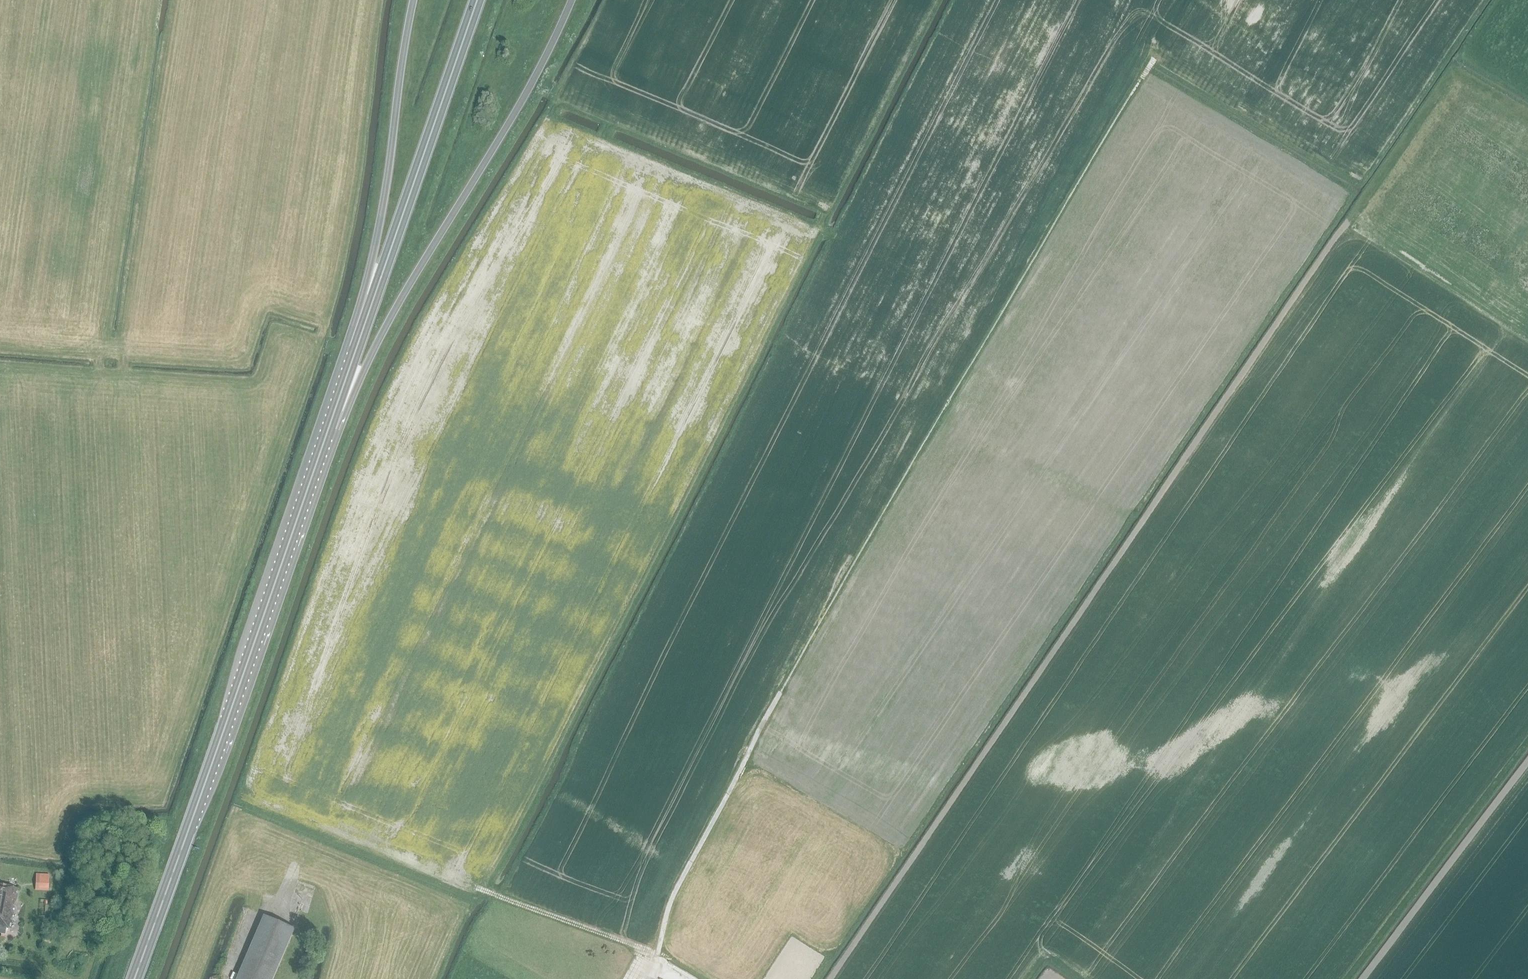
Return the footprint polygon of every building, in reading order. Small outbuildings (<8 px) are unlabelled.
[(49,874),(39,874),(38,888),(48,888),(49,874)] [(0,885),(0,933),(5,934),(6,928),(10,928),(12,920),(9,918),(13,913),(14,905),(12,904),(16,897),(17,888),(0,885)] [(295,928),(264,914),(237,978),(273,978),(295,928)] [(659,978),(661,978),(679,978),(684,969),(667,961),(659,978)]
